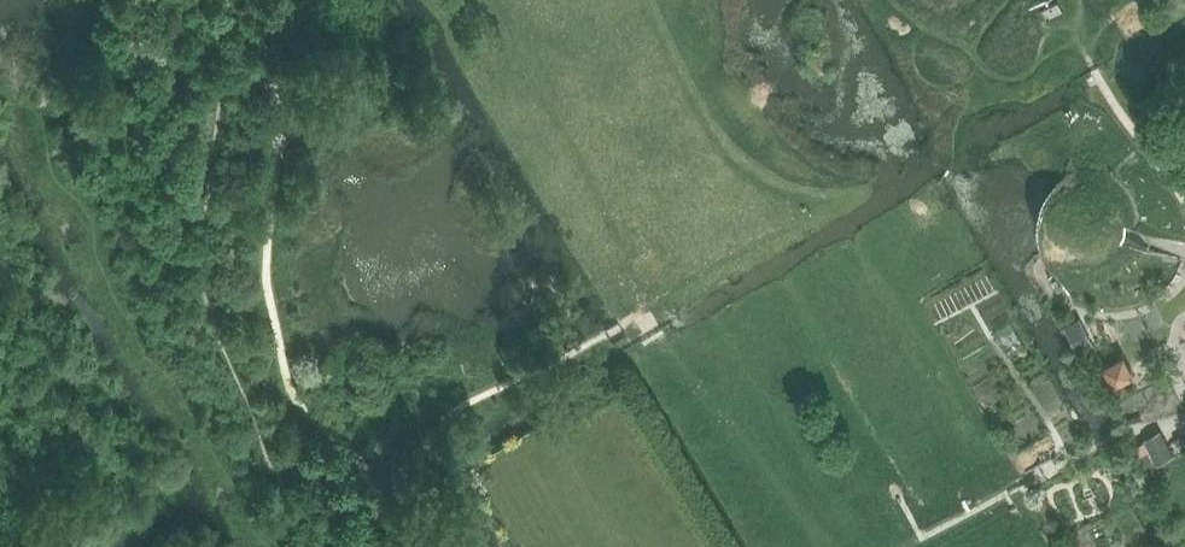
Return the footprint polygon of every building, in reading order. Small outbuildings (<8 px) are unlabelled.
[(1122,244),(1122,243),(1123,242),(1124,240),(1125,238),(1125,236),(1126,234),(1126,231),(1126,228),(1126,227),(1125,223),(1124,220),(1123,217),(1121,213),(1119,210),(1118,208),(1114,203),(1111,200),(1109,198),(1105,195),(1099,192),(1094,189),(1088,186),(1081,184),(1073,182),(1065,181),(1064,179),(1060,181),(1052,189),(1046,198),(1042,208),(1039,219),(1038,230),(1039,241),(1041,251),(1045,260),(1051,270),(1068,296),(1068,295),(1070,293),(1055,267),(1052,262),(1050,256),(1055,257),(1060,259),(1066,260),(1070,260),(1076,261),(1081,261),(1087,261),(1093,260),(1097,259),(1100,258),(1105,256),(1109,254),(1113,252),(1116,249),(1119,246),(1121,244),(1122,244)] [(1131,341),(1112,350),(1120,366),(1139,357),(1131,341)] [(1184,451),(1184,423),(1182,425),(1150,442),(1134,450),(1146,472),(1162,464),(1184,451)]
